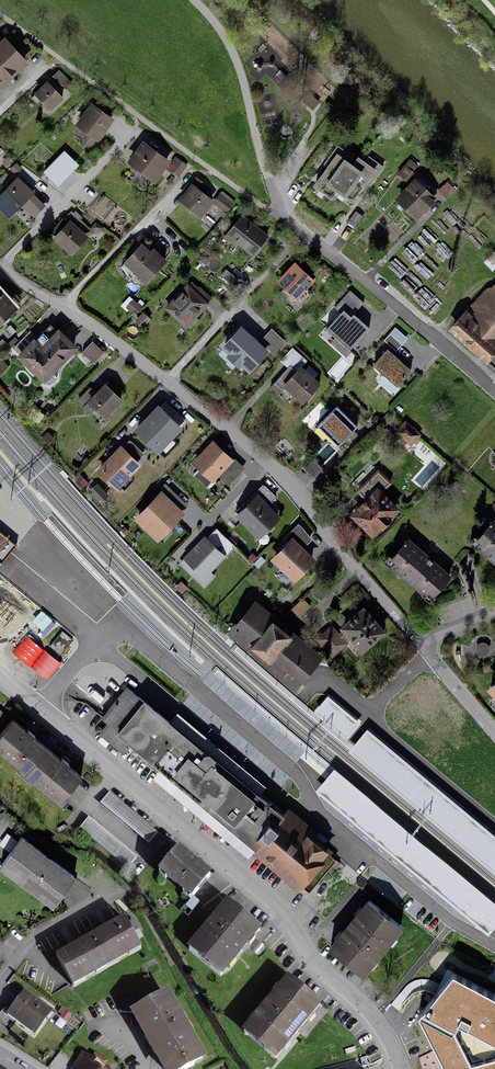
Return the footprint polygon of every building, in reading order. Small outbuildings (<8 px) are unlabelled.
[(0,47),(0,88),(26,64),(5,42),(0,47)] [(72,83),(59,70),(50,79),(64,92),(72,83)] [(65,99),(49,80),(35,92),(52,111),(65,99)] [(115,118),(92,102),(76,126),(82,129),(84,147),(100,142),(115,118)] [(166,171),(171,163),(143,144),(128,166),(156,185),(166,171)] [(360,158),(353,166),(347,162),(352,156),(338,146),(325,164),(328,166),(326,169),(314,185),(330,197),(337,188),(354,200),(365,184),(367,182),(370,185),(383,166),(370,157),(366,163),(360,158)] [(64,151),(50,166),(60,176),(74,161),(64,151)] [(171,163),(166,171),(178,180),(186,167),(174,159),(171,163)] [(409,159),(397,173),(404,180),(416,165),(409,159)] [(18,177),(0,196),(0,210),(10,220),(22,207),(34,218),(47,204),(18,177)] [(440,198),(417,178),(397,200),(419,220),(440,198)] [(458,191),(446,181),(438,190),(449,200),(458,191)] [(213,205),(216,200),(193,182),(179,201),(203,218),(213,205)] [(216,200),(213,205),(226,215),(234,204),(220,194),(216,200)] [(83,222),(72,211),(67,216),(78,227),(83,222)] [(364,217),(356,211),(347,223),(355,228),(364,217)] [(270,236),(243,215),(227,236),(254,257),(270,236)] [(82,239),(63,220),(50,232),(70,251),(82,239)] [(145,243),(125,263),(146,284),(166,264),(145,243)] [(316,281),(295,263),(279,282),(299,300),(316,281)] [(324,263),(319,270),(335,282),(340,275),(324,263)] [(239,277),(228,269),(222,277),(233,285),(239,277)] [(448,329),(487,364),(494,355),(494,277),(448,329)] [(213,301),(190,280),(164,309),(187,330),(213,301)] [(18,311),(0,290),(0,327),(18,311)] [(340,314),(327,329),(352,350),(369,329),(353,316),(363,303),(349,291),(334,309),(340,314)] [(132,300),(125,307),(135,316),(142,309),(132,300)] [(259,343),(241,326),(221,348),(228,355),(226,358),(239,370),(242,368),(249,375),(270,353),(267,350),(259,343)] [(287,344),(271,329),(259,343),(267,350),(268,349),(276,356),(287,344)] [(38,340),(21,356),(46,381),(77,350),(60,332),(45,347),(38,340)] [(104,351),(92,341),(82,353),(95,364),(104,351)] [(0,344),(0,356),(8,348),(3,342),(0,344)] [(307,360),(292,348),(280,362),(287,368),(290,365),(297,371),(301,367),(307,360)] [(414,372),(389,350),(375,367),(400,388),(414,372)] [(321,385),(301,367),(297,371),(296,372),(290,367),(275,384),(290,397),(292,395),(303,405),(321,385)] [(125,400),(107,383),(89,403),(108,419),(125,400)] [(320,423),(340,443),(357,426),(337,406),(320,423)] [(158,409),(138,432),(158,449),(178,426),(158,409)] [(406,421),(397,431),(410,445),(420,435),(406,421)] [(215,443),(193,466),(215,486),(220,480),(229,488),(245,471),(215,443)] [(122,445),(97,470),(119,490),(143,465),(122,445)] [(313,479),(322,469),(312,459),(302,468),(313,479)] [(398,506),(382,491),(388,484),(377,475),(361,493),(367,499),(355,513),(374,531),(398,506)] [(259,491),(237,512),(260,536),(282,515),(259,491)] [(160,494),(139,518),(159,536),(180,512),(160,494)] [(476,545),(494,561),(494,523),(476,545)] [(289,547),(274,561),(298,587),(321,565),(306,549),(314,541),(301,527),(284,542),(289,547)] [(0,533),(0,562),(2,564),(16,546),(0,533)] [(409,538),(388,562),(429,599),(451,576),(409,538)] [(204,573),(222,555),(206,539),(188,557),(204,573)] [(302,601),(294,610),(301,616),(309,608),(302,601)] [(271,622),(253,607),(236,630),(254,644),(271,658),(298,681),(316,659),(289,636),(271,622)] [(365,611),(345,628),(346,629),(341,634),(332,624),(317,637),(333,655),(348,642),(350,645),(351,647),(356,642),(362,649),(382,631),(365,611)] [(63,631),(51,645),(62,654),(73,639),(63,631)] [(257,845),(282,815),(128,687),(103,717),(110,723),(101,733),(122,751),(131,740),(257,845)] [(347,739),(360,724),(328,697),(315,712),(347,739)] [(29,733),(13,720),(0,736),(0,750),(62,801),(82,777),(62,760),(29,733)] [(368,730),(349,753),(494,875),(494,837),(368,730)] [(494,929),(494,904),(334,769),(315,793),(488,937),(494,929)] [(157,833),(109,793),(100,804),(148,844),(157,833)] [(282,815),(257,845),(310,890),(335,860),(282,815)] [(137,859),(88,818),(79,829),(128,870),(137,859)] [(6,833),(0,842),(0,846),(9,853),(18,841),(6,833)] [(79,877),(26,838),(3,870),(56,908),(79,877)] [(216,879),(182,851),(162,875),(196,903),(216,879)] [(402,925),(371,900),(332,947),(363,972),(402,925)] [(260,928),(230,904),(191,951),(221,976),(260,928)] [(109,930),(91,940),(76,948),(59,957),(73,983),(142,946),(128,920),(109,930)] [(453,973),(418,1015),(446,1068),(494,1068),(494,996),(453,973)] [(325,1008),(290,979),(245,1033),(280,1062),(325,1008)] [(54,1013),(25,991),(7,1015),(36,1037),(54,1013)] [(137,1014),(167,1068),(181,1068),(205,1056),(171,995),(137,1014)] [(84,1054),(74,1068),(102,1068),(104,1066),(84,1054)]
